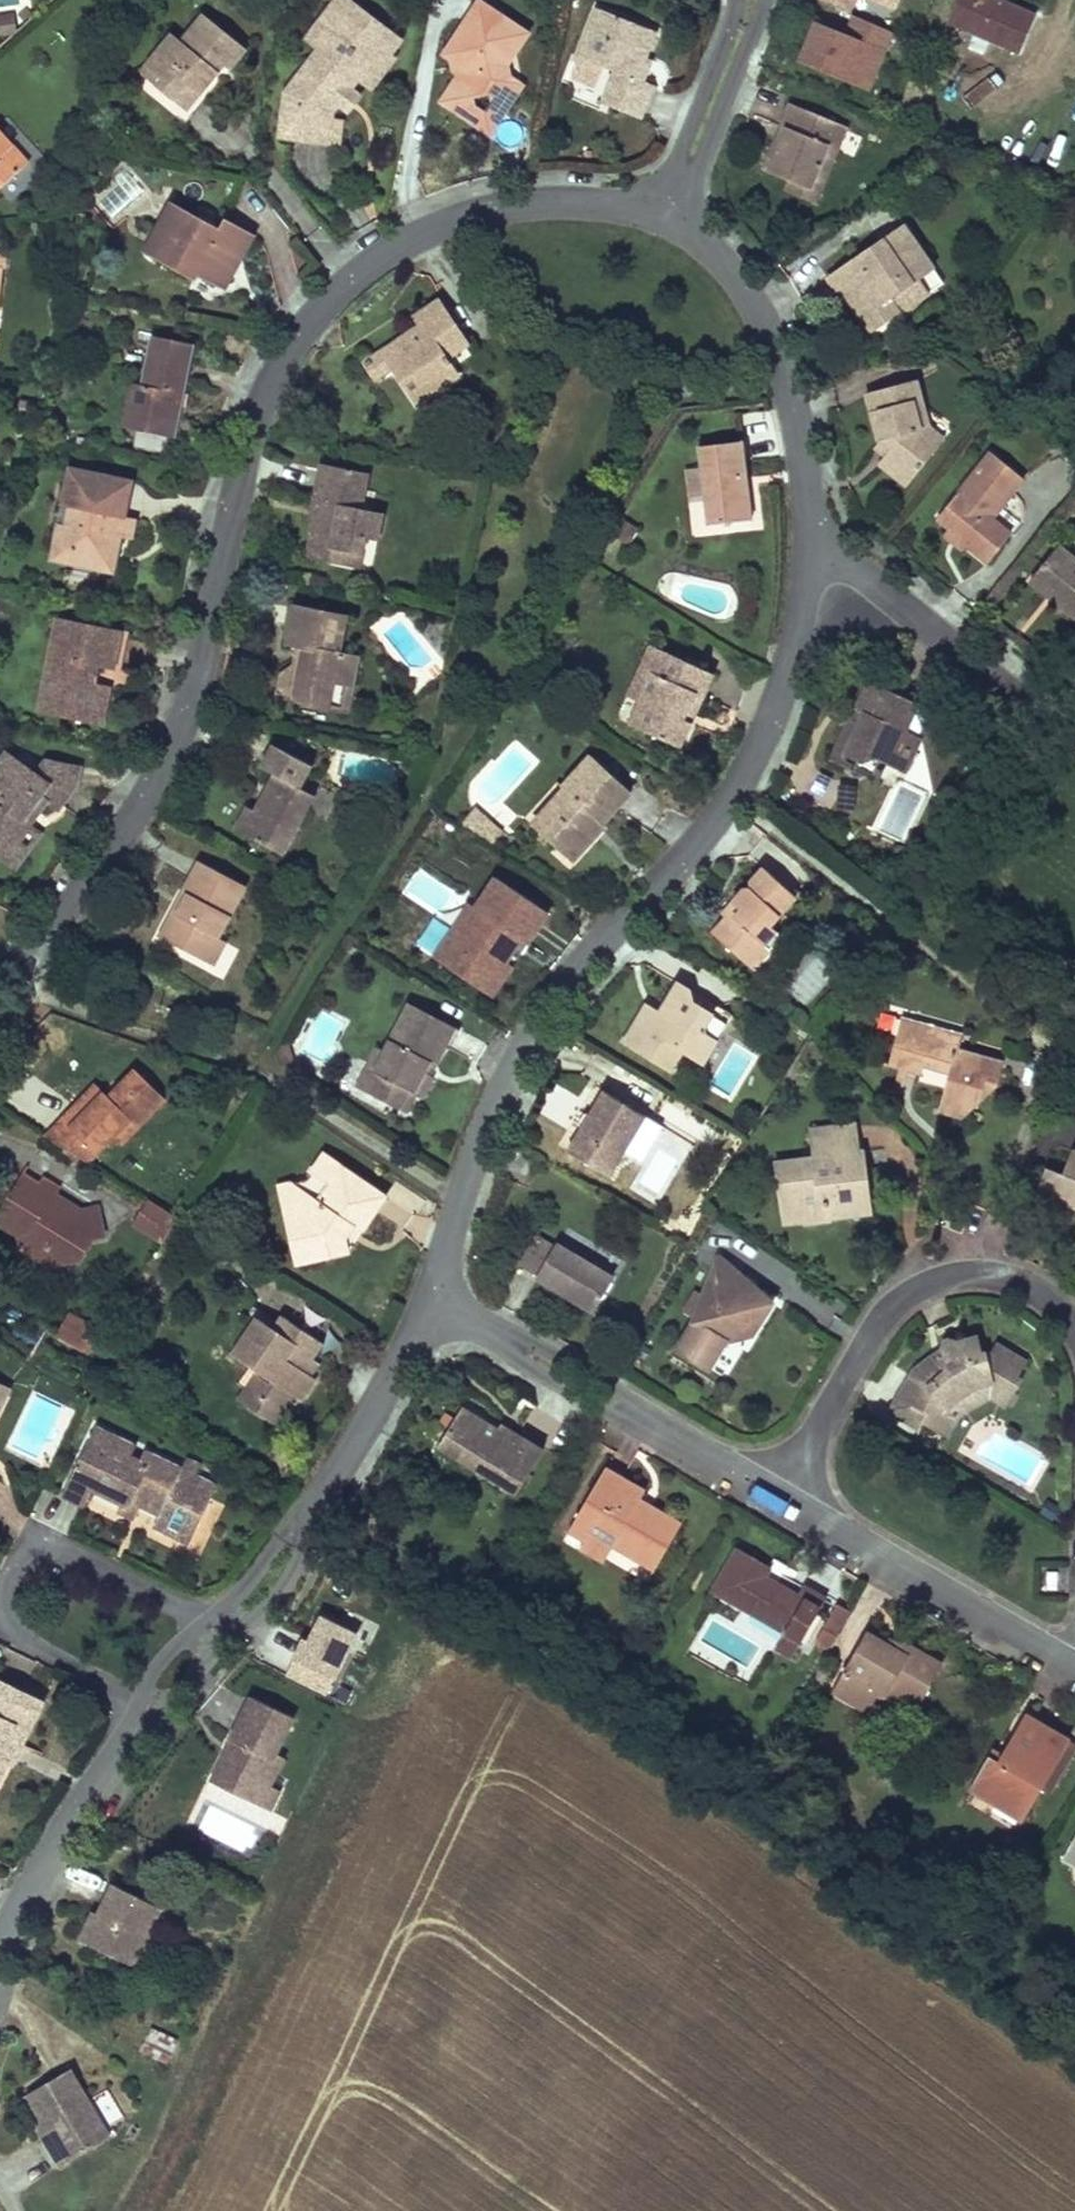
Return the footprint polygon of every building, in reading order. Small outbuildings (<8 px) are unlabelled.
[(365,3),(361,0),(341,0),(336,7),(352,19),(365,3)] [(485,0),(479,0),(444,52),(449,55),(458,61),(457,77),(449,89),(433,111),(460,129),(469,116),(478,122),(484,112),(498,121),(516,95),(491,76),(485,72),(486,62),(517,50),(530,31),(485,0)] [(872,21),(886,27),(891,16),(914,28),(923,9),(928,0),(881,0),(872,21)] [(923,9),(938,16),(945,0),(928,0),(923,9)] [(1000,0),(959,0),(949,21),(1018,53),(1036,16),(1000,0)] [(380,40),(392,24),(365,3),(352,19),(336,7),(312,38),(325,48),(292,92),(286,138),(345,147),(348,123),(337,121),(334,108),(341,99),(346,102),(355,89),(353,87),(362,75),(370,81),(394,50),(380,40)] [(871,90),(892,34),(816,5),(795,61),(871,90)] [(244,47),(205,8),(180,33),(172,25),(143,55),(159,70),(151,77),(166,92),(180,78),(193,91),(201,84),(214,71),(206,62),(212,57),(220,65),(224,68),(244,47)] [(656,33),(599,9),(579,56),(613,71),(622,74),(610,106),(640,119),(649,97),(653,87),(643,83),(637,80),(646,58),(656,33)] [(15,33),(14,12),(0,13),(0,34),(15,33)] [(380,40),(394,50),(405,34),(392,24),(380,40)] [(376,86),(399,54),(394,50),(370,81),(376,86)] [(517,50),(486,62),(485,72),(491,76),(516,95),(517,50)] [(159,70),(143,55),(136,62),(151,77),(159,70)] [(449,55),(449,89),(457,77),(458,61),(449,55)] [(206,62),(214,71),(220,65),(212,57),(206,62)] [(653,62),(646,58),(637,80),(643,83),(653,62)] [(613,71),(601,102),(610,106),(622,74),(613,71)] [(180,78),(166,92),(180,105),(193,91),(180,78)] [(353,108),(363,95),(355,89),(346,102),(353,108)] [(847,128),(790,104),(780,126),(785,129),(781,140),(776,138),(771,151),(762,169),(785,179),(811,189),(820,168),(829,172),(847,128)] [(460,129),(482,144),(498,121),(484,112),(478,122),(469,116),(460,129)] [(785,129),(780,126),(776,138),(781,140),(785,129)] [(29,166),(0,133),(0,191),(29,166)] [(781,189),(817,203),(829,172),(820,168),(811,189),(785,179),(781,189)] [(123,171),(96,203),(118,222),(146,189),(123,171)] [(191,211),(171,201),(144,254),(194,279),(198,273),(225,287),(232,274),(237,265),(233,257),(243,254),(254,233),(223,217),(219,226),(200,216),(192,218),(191,211)] [(933,269),(903,225),(833,272),(849,296),(872,331),(899,313),(889,298),(933,269)] [(243,254),(233,257),(237,265),(243,254)] [(468,346),(438,304),(414,320),(419,328),(424,334),(415,341),(411,334),(393,346),(381,354),(393,373),(410,397),(428,384),(434,393),(456,377),(449,366),(452,363),(449,360),(468,346)] [(415,341),(424,334),(419,328),(411,334),(415,341)] [(194,343),(151,334),(140,384),(133,382),(129,404),(135,405),(130,426),(173,435),(178,413),(194,343)] [(363,367),(375,385),(393,373),(381,354),(363,367)] [(125,381),(116,423),(130,426),(135,405),(129,404),(133,382),(125,381)] [(930,429),(917,382),(869,395),(879,430),(882,443),(887,440),(896,448),(888,458),(917,480),(946,442),(930,429)] [(428,384),(410,397),(416,406),(434,393),(428,384)] [(882,443),(878,449),(888,458),(896,448),(887,440),(882,443)] [(744,445),(700,450),(710,527),(754,523),(750,493),(743,493),(741,480),(748,479),(744,445)] [(1028,478),(992,450),(939,517),(950,526),(960,534),(958,536),(966,543),(992,564),(1014,535),(996,520),(1028,478)] [(882,466),(911,489),(917,480),(888,458),(882,466)] [(369,474),(322,465),(314,505),(321,507),(318,522),(314,520),(306,558),(328,563),(331,550),(362,556),(365,540),(375,541),(382,515),(371,512),(361,510),(365,493),(369,474)] [(86,472),(70,469),(67,485),(75,486),(77,479),(84,479),(86,472)] [(116,477),(86,472),(84,479),(77,479),(75,486),(67,485),(63,504),(62,504),(57,531),(59,531),(56,545),(63,546),(62,554),(76,557),(75,565),(100,570),(100,564),(110,566),(112,555),(117,556),(121,535),(124,516),(128,496),(121,494),(122,487),(115,486),(116,477)] [(128,496),(132,480),(116,477),(115,486),(122,487),(121,494),(128,496)] [(743,493),(750,493),(748,479),(741,480),(743,493)] [(375,495),(365,493),(361,510),(371,512),(375,495)] [(314,505),(310,520),(314,520),(318,522),(321,507),(314,505)] [(134,527),(136,518),(124,516),(121,535),(132,538),(134,527)] [(961,549),(966,543),(958,536),(960,534),(950,526),(943,533),(961,549)] [(56,545),(53,561),(75,565),(76,557),(62,554),(63,546),(56,545)] [(1061,546),(1032,583),(1050,597),(1055,591),(1062,597),(1058,604),(1074,616),(1074,557),(1061,546)] [(331,550),(328,563),(359,568),(362,556),(331,550)] [(100,570),(114,572),(117,556),(112,555),(110,566),(100,564),(100,570)] [(1062,597),(1055,591),(1050,597),(1058,604),(1062,597)] [(348,615),(295,604),(288,643),(300,645),(298,651),(305,653),(304,659),(297,664),(282,673),(302,703),(330,708),(335,681),(354,684),(360,656),(341,652),(348,615)] [(119,633),(57,619),(47,663),(55,664),(49,690),(63,693),(57,721),(98,730),(107,693),(94,690),(98,671),(111,674),(119,633)] [(120,676),(129,635),(119,633),(111,674),(120,676)] [(718,672),(656,641),(644,665),(654,671),(642,695),(629,721),(681,747),(693,723),(685,719),(699,693),(706,697),(718,672)] [(298,651),(297,664),(304,659),(305,653),(298,651)] [(47,663),(35,716),(57,721),(63,693),(49,690),(55,664),(47,663)] [(632,690),(642,695),(654,671),(644,665),(632,690)] [(280,686),(277,698),(290,701),(302,703),(282,673),(280,686)] [(914,696),(863,676),(851,704),(860,709),(856,717),(852,715),(843,724),(828,759),(853,769),(857,760),(867,752),(883,759),(895,763),(910,729),(901,725),(914,696)] [(335,681),(330,708),(349,712),(354,684),(335,681)] [(685,719),(693,723),(699,712),(706,697),(699,693),(685,719)] [(842,712),(838,722),(843,724),(852,715),(856,717),(860,709),(851,704),(847,702),(842,712)] [(904,767),(917,732),(910,729),(895,763),(904,767)] [(273,741),(262,763),(274,769),(264,788),(255,806),(248,803),(235,828),(286,854),(309,809),(294,800),(302,786),(314,762),(273,741)] [(37,772),(8,752),(0,763),(0,858),(3,860),(30,822),(22,817),(31,804),(39,810),(47,798),(59,806),(76,781),(79,763),(47,759),(37,772)] [(876,779),(883,759),(867,752),(857,760),(853,769),(876,779)] [(630,788),(590,754),(564,785),(565,787),(534,822),(560,844),(563,840),(578,852),(594,834),(588,829),(599,816),(604,819),(630,788)] [(317,794),(302,786),(294,800),(309,809),(317,794)] [(22,817),(30,822),(39,810),(31,804),(22,817)] [(474,808),(464,825),(478,833),(488,817),(474,808)] [(588,829),(594,834),(605,821),(604,819),(599,816),(588,829)] [(488,817),(478,833),(497,845),(507,828),(488,817)] [(14,867),(40,829),(30,822),(3,860),(14,867)] [(563,840),(560,844),(575,856),(578,852),(563,840)] [(249,884),(202,860),(186,890),(192,893),(184,908),(178,905),(162,935),(208,960),(221,936),(249,884)] [(797,892),(766,865),(734,900),(742,907),(736,913),(727,916),(713,932),(748,962),(765,942),(771,947),(782,934),(783,927),(774,920),(797,892)] [(402,893),(450,922),(466,896),(417,867),(402,893)] [(495,995),(550,909),(489,871),(453,928),(433,916),(414,946),(474,984),(475,983),(495,995)] [(192,893),(186,890),(178,905),(184,908),(192,893)] [(734,900),(723,912),(727,916),(736,913),(742,907),(734,900)] [(221,936),(208,960),(215,963),(228,939),(221,936)] [(765,942),(748,962),(754,967),(771,947),(765,942)] [(692,984),(680,976),(665,999),(676,1006),(671,1015),(660,1008),(648,1001),(626,1037),(674,1066),(687,1045),(704,1055),(717,1035),(709,1029),(704,1020),(712,1008),(694,996),(692,984)] [(712,1008),(718,999),(692,984),(694,996),(712,1008)] [(458,1020),(413,997),(389,1045),(381,1042),(371,1062),(382,1068),(372,1086),(405,1104),(414,1085),(419,1087),(428,1091),(438,1071),(434,1069),(429,1067),(434,1056),(439,1059),(448,1040),(458,1020)] [(676,1006),(665,999),(660,1008),(671,1015),(676,1006)] [(453,1041),(463,1021),(458,1020),(448,1040),(453,1041)] [(898,1033),(909,1037),(913,1023),(901,1020),(898,1033)] [(963,1038),(913,1023),(909,1037),(898,1033),(889,1064),(900,1067),(909,1070),(921,1074),(924,1064),(951,1072),(939,1110),(962,1118),(968,1097),(980,1101),(986,1083),(997,1085),(1003,1065),(959,1051),(963,1038)] [(288,1049),(283,1046),(276,1057),(281,1060),(293,1068),(295,1065),(288,1049)] [(429,1067),(434,1069),(439,1059),(434,1056),(429,1067)] [(382,1068),(371,1062),(362,1080),(372,1086),(382,1068)] [(909,1070),(900,1067),(892,1093),(901,1096),(909,1070)] [(155,1086),(137,1068),(110,1096),(105,1091),(98,1099),(90,1091),(71,1111),(45,1137),(86,1163),(112,1137),(129,1118),(138,1128),(159,1106),(146,1094),(155,1086)] [(405,1104),(409,1106),(419,1087),(414,1085),(405,1104)] [(167,1098),(155,1086),(146,1094),(159,1106),(167,1098)] [(609,1175),(647,1115),(605,1089),(592,1110),(589,1114),(593,1115),(584,1129),(581,1127),(579,1130),(566,1149),(609,1175)] [(586,1106),(574,1127),(579,1130),(581,1127),(584,1129),(593,1115),(589,1114),(592,1110),(586,1106)] [(138,1128),(129,1118),(112,1137),(121,1146),(138,1128)] [(816,1132),(819,1158),(862,1152),(860,1127),(816,1132)] [(872,1183),(869,1151),(862,1152),(819,1158),(793,1161),(795,1180),(780,1182),(784,1213),(805,1211),(806,1222),(835,1218),(833,1205),(842,1195),(851,1203),(869,1201),(867,1184),(872,1183)] [(1048,1168),(1038,1192),(1074,1207),(1074,1152),(1073,1152),(1064,1174),(1048,1168)] [(795,1180),(793,1161),(777,1163),(780,1182),(795,1180)] [(386,1192),(344,1164),(321,1200),(300,1205),(304,1224),(292,1227),(297,1250),(324,1245),(328,1257),(345,1253),(342,1237),(350,1226),(359,1232),(386,1192)] [(22,1174),(13,1188),(0,1210),(0,1225),(27,1243),(31,1237),(42,1244),(47,1268),(74,1261),(71,1245),(78,1243),(85,1241),(99,1237),(92,1209),(76,1213),(54,1199),(41,1191),(43,1187),(22,1174)] [(61,1187),(48,1179),(43,1187),(41,1191),(54,1199),(61,1187)] [(876,1214),(874,1200),(869,1201),(851,1203),(842,1195),(833,1205),(835,1218),(876,1214)] [(132,1225),(162,1244),(177,1221),(147,1201),(132,1225)] [(304,1224),(300,1205),(288,1208),(292,1227),(304,1224)] [(805,1211),(784,1213),(785,1224),(806,1222),(805,1211)] [(342,1237),(345,1253),(359,1232),(350,1226),(342,1237)] [(27,1243),(22,1251),(47,1268),(42,1244),(31,1237),(27,1243)] [(564,1244),(561,1248),(543,1237),(537,1247),(527,1264),(544,1275),(542,1279),(597,1314),(618,1278),(564,1244)] [(85,1241),(78,1243),(71,1245),(74,1261),(79,1251),(85,1241)] [(324,1245),(297,1250),(300,1263),(328,1257),(324,1245)] [(704,1293),(697,1289),(695,1292),(708,1300),(715,1288),(724,1273),(745,1285),(773,1302),(744,1276),(717,1252),(704,1293)] [(695,1292),(684,1311),(697,1318),(695,1321),(727,1339),(736,1323),(753,1333),(773,1302),(745,1285),(724,1273),(715,1288),(708,1300),(695,1292)] [(283,1314),(274,1326),(292,1339),(301,1327),(283,1314)] [(274,1326),(259,1316),(233,1353),(258,1371),(263,1374),(250,1393),(276,1411),(288,1392),(294,1396),(300,1400),(306,1392),(315,1379),(307,1373),(299,1368),(307,1357),(319,1339),(301,1327),(292,1339),(274,1326)] [(73,1319),(59,1341),(68,1346),(89,1358),(102,1338),(73,1319)] [(913,1373),(898,1397),(926,1414),(922,1422),(946,1437),(959,1415),(952,1404),(961,1398),(961,1395),(968,1392),(970,1392),(981,1387),(988,1397),(1002,1406),(1018,1381),(1013,1378),(1022,1364),(993,1346),(987,1357),(975,1353),(969,1336),(949,1332),(946,1332),(943,1332),(941,1333),(940,1335),(939,1337),(938,1340),(938,1342),(938,1345),(947,1350),(940,1360),(935,1357),(927,1369),(924,1367),(913,1373)] [(947,1350),(938,1345),(924,1367),(927,1369),(935,1357),(940,1360),(947,1350)] [(314,1362),(307,1357),(299,1368),(307,1373),(314,1362)] [(274,1425),(294,1396),(288,1392),(276,1411),(250,1393),(263,1374),(258,1371),(237,1400),(274,1425)] [(959,1415),(988,1397),(981,1387),(970,1392),(968,1392),(961,1395),(961,1398),(952,1404),(959,1415)] [(926,1414),(898,1397),(890,1411),(918,1428),(922,1422),(926,1414)] [(497,1428),(462,1406),(438,1445),(459,1459),(468,1444),(484,1454),(475,1468),(515,1493),(542,1449),(516,1433),(513,1438),(497,1428)] [(500,1423),(497,1428),(513,1438),(516,1433),(508,1428),(500,1423)] [(210,1468),(185,1456),(180,1466),(144,1448),(139,1457),(129,1452),(134,1443),(93,1424),(82,1446),(91,1451),(87,1459),(78,1455),(60,1491),(82,1502),(91,1486),(122,1501),(130,1499),(140,1504),(157,1512),(152,1524),(187,1541),(215,1483),(205,1478),(210,1468)] [(468,1444),(459,1459),(475,1468),(484,1454),(468,1444)] [(623,1480),(606,1469),(574,1523),(590,1532),(585,1542),(609,1556),(615,1545),(655,1570),(682,1527),(641,1502),(618,1489),(623,1480)] [(636,1488),(623,1480),(618,1489),(641,1502),(646,1494),(636,1488)] [(118,1511),(134,1518),(140,1504),(130,1499),(122,1501),(118,1511)] [(590,1532),(574,1523),(569,1532),(585,1542),(590,1532)] [(609,1556),(585,1542),(581,1549),(605,1563),(609,1556)] [(771,1568),(737,1549),(713,1592),(784,1635),(775,1650),(792,1660),(821,1610),(800,1597),(766,1577),(771,1568)] [(1058,1589),(1057,1572),(1048,1572),(1048,1589),(1058,1589)] [(800,1597),(821,1610),(826,1601),(805,1588),(800,1597)] [(836,1637),(850,1614),(837,1607),(824,1630),(836,1637)] [(318,1610),(303,1638),(280,1626),(261,1660),(327,1694),(359,1632),(318,1610)] [(828,1651),(836,1637),(824,1630),(816,1644),(828,1651)] [(895,1649),(867,1633),(833,1691),(869,1712),(877,1698),(884,1685),(920,1707),(932,1685),(926,1682),(937,1662),(917,1650),(900,1641),(895,1649)] [(943,1666),(937,1662),(926,1682),(932,1685),(943,1666)] [(0,1679),(0,1780),(9,1762),(3,1758),(11,1741),(23,1747),(46,1703),(0,1679)] [(290,1701),(246,1685),(230,1733),(238,1736),(235,1747),(226,1744),(215,1777),(276,1798),(283,1777),(274,1773),(285,1742),(277,1739),(290,1701)] [(920,1707),(884,1685),(877,1698),(913,1719),(920,1707)] [(1048,1728),(1028,1716),(1004,1755),(1007,1758),(1003,1765),(991,1758),(973,1792),(995,1805),(999,1798),(1025,1814),(1067,1740),(1048,1728)] [(238,1736),(230,1733),(226,1744),(235,1747),(238,1736)] [(9,1762),(15,1764),(23,1747),(11,1741),(3,1758),(9,1762)] [(1025,1814),(999,1798),(995,1805),(1021,1821),(1025,1814)] [(165,1905),(118,1882),(104,1911),(90,1941),(136,1964),(165,1905)] [(98,1908),(83,1937),(90,1941),(104,1911),(98,1908)] [(143,2053),(169,2063),(178,2038),(153,2028),(143,2053)] [(68,2067),(26,2093),(42,2120),(57,2144),(50,2148),(59,2164),(109,2135),(68,2067)] [(42,2120),(35,2124),(50,2148),(57,2144),(42,2120)]
